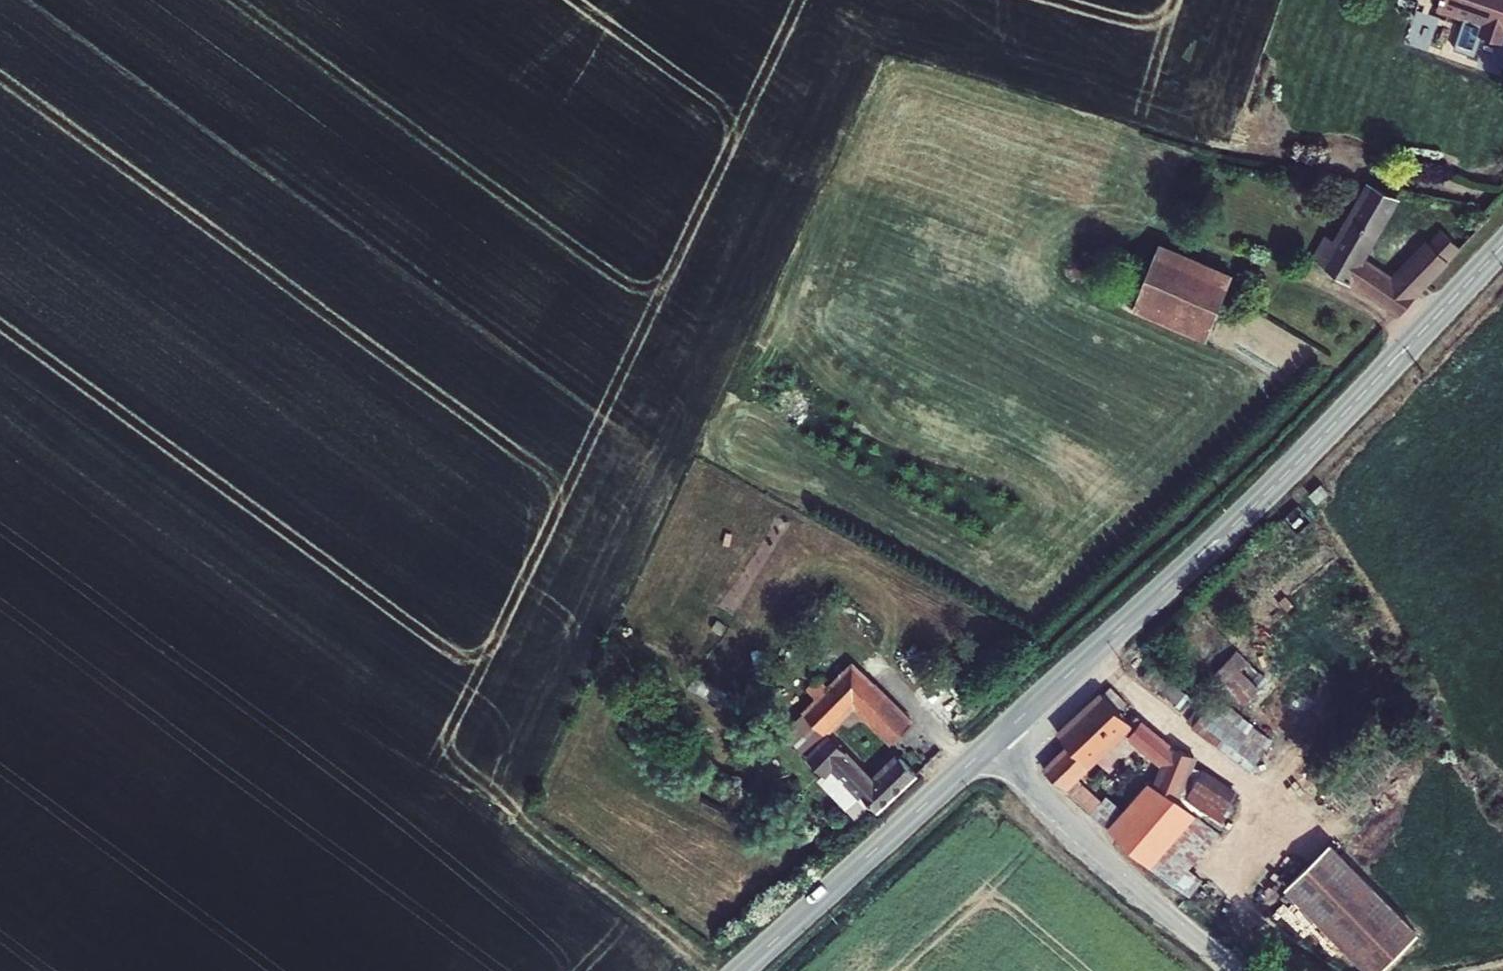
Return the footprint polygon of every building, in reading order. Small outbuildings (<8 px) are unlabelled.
[(1500,43),(1502,36),(1502,0),(1440,0),(1437,9),(1464,19),(1465,15),(1484,23),(1480,36),(1500,43)] [(1393,280),(1361,259),(1397,200),(1370,186),(1338,244),(1326,236),(1312,257),(1398,314),(1415,294),(1459,249),(1441,231),(1393,280)] [(1230,274),(1160,244),(1135,308),(1204,337),(1230,274)] [(1320,485),(1309,495),(1316,503),(1326,493),(1320,485)] [(1266,682),(1236,652),(1215,673),(1246,704),(1266,682)] [(912,723),(851,664),(784,732),(824,773),(831,765),(876,811),(916,775),(899,757),(872,782),(824,733),(853,703),(892,742),(912,723)] [(1151,667),(1142,678),(1176,703),(1184,692),(1151,667)] [(1125,703),(1110,687),(1102,694),(1058,735),(1069,747),(1045,771),(1064,788),(1110,830),(1151,867),(1188,895),(1200,880),(1186,868),(1219,832),(1239,798),(1189,769),(1193,759),(1168,747),(1135,718),(1131,723),(1117,711),(1125,703)] [(1197,712),(1184,734),(1253,773),(1271,741),(1208,705),(1202,715),(1197,712)] [(1291,882),(1379,970),(1381,970),(1423,930),(1334,840),(1291,882)]
